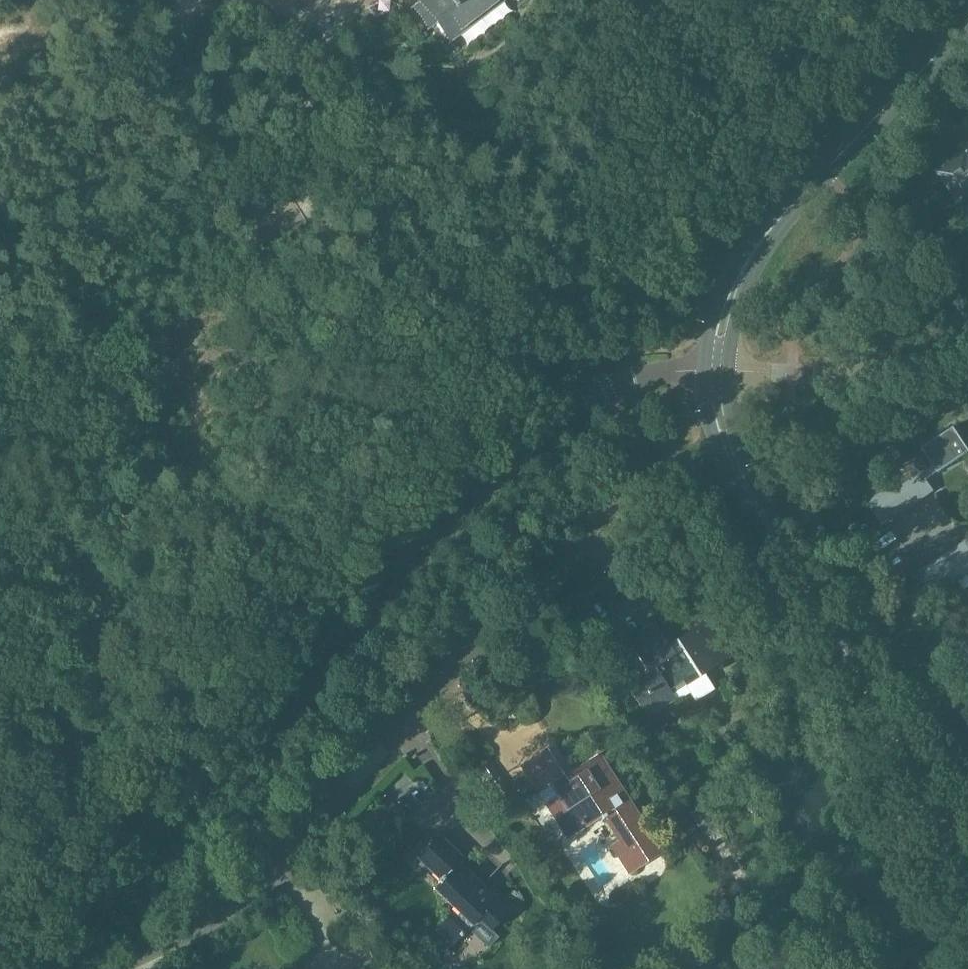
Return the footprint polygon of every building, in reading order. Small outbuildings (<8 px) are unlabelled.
[(420,2),(413,7),(428,26),(435,22),(447,38),(497,0),(419,0),(420,2)] [(960,155),(935,171),(960,208),(967,203),(967,155),(965,151),(960,155)] [(301,190),(239,227),(258,257),(319,221),(301,190)] [(957,395),(964,405),(967,402),(967,387),(957,395)] [(922,448),(899,464),(906,475),(923,498),(934,491),(926,479),(937,471),(939,473),(967,454),(967,448),(954,428),(922,448)] [(906,475),(897,481),(913,505),(923,498),(906,475)] [(897,481),(887,488),(903,511),(913,505),(897,481)] [(887,488),(878,494),(894,518),(903,511),(887,488)] [(894,518),(878,494),(867,502),(883,525),(894,518)] [(957,547),(967,563),(967,541),(967,540),(957,547)] [(947,554),(962,576),(967,572),(967,563),(957,547),(947,554)] [(947,554),(937,561),(952,583),(962,576),(947,554)] [(937,561),(927,567),(942,590),(952,583),(937,561)] [(942,590),(927,567),(917,574),(932,597),(942,590)] [(628,642),(651,678),(629,692),(646,719),(676,701),(672,695),(673,695),(677,701),(690,693),(696,702),(714,690),(704,675),(728,660),(705,623),(668,646),(655,625),(628,642)] [(535,757),(519,767),(543,804),(566,840),(601,817),(617,841),(609,846),(628,875),(663,853),(599,755),(565,777),(547,749),(535,757)] [(508,793),(489,765),(470,777),(489,805),(508,793)] [(690,814),(698,829),(713,820),(705,806),(690,814)] [(464,860),(462,858),(439,836),(417,859),(441,881),(432,890),(454,911),(435,930),(452,947),(471,927),(478,920),(490,932),(509,912),(460,864),(464,860)] [(768,898),(759,904),(763,911),(772,906),(768,898)] [(587,968),(608,968),(601,957),(585,967),(587,968)]
